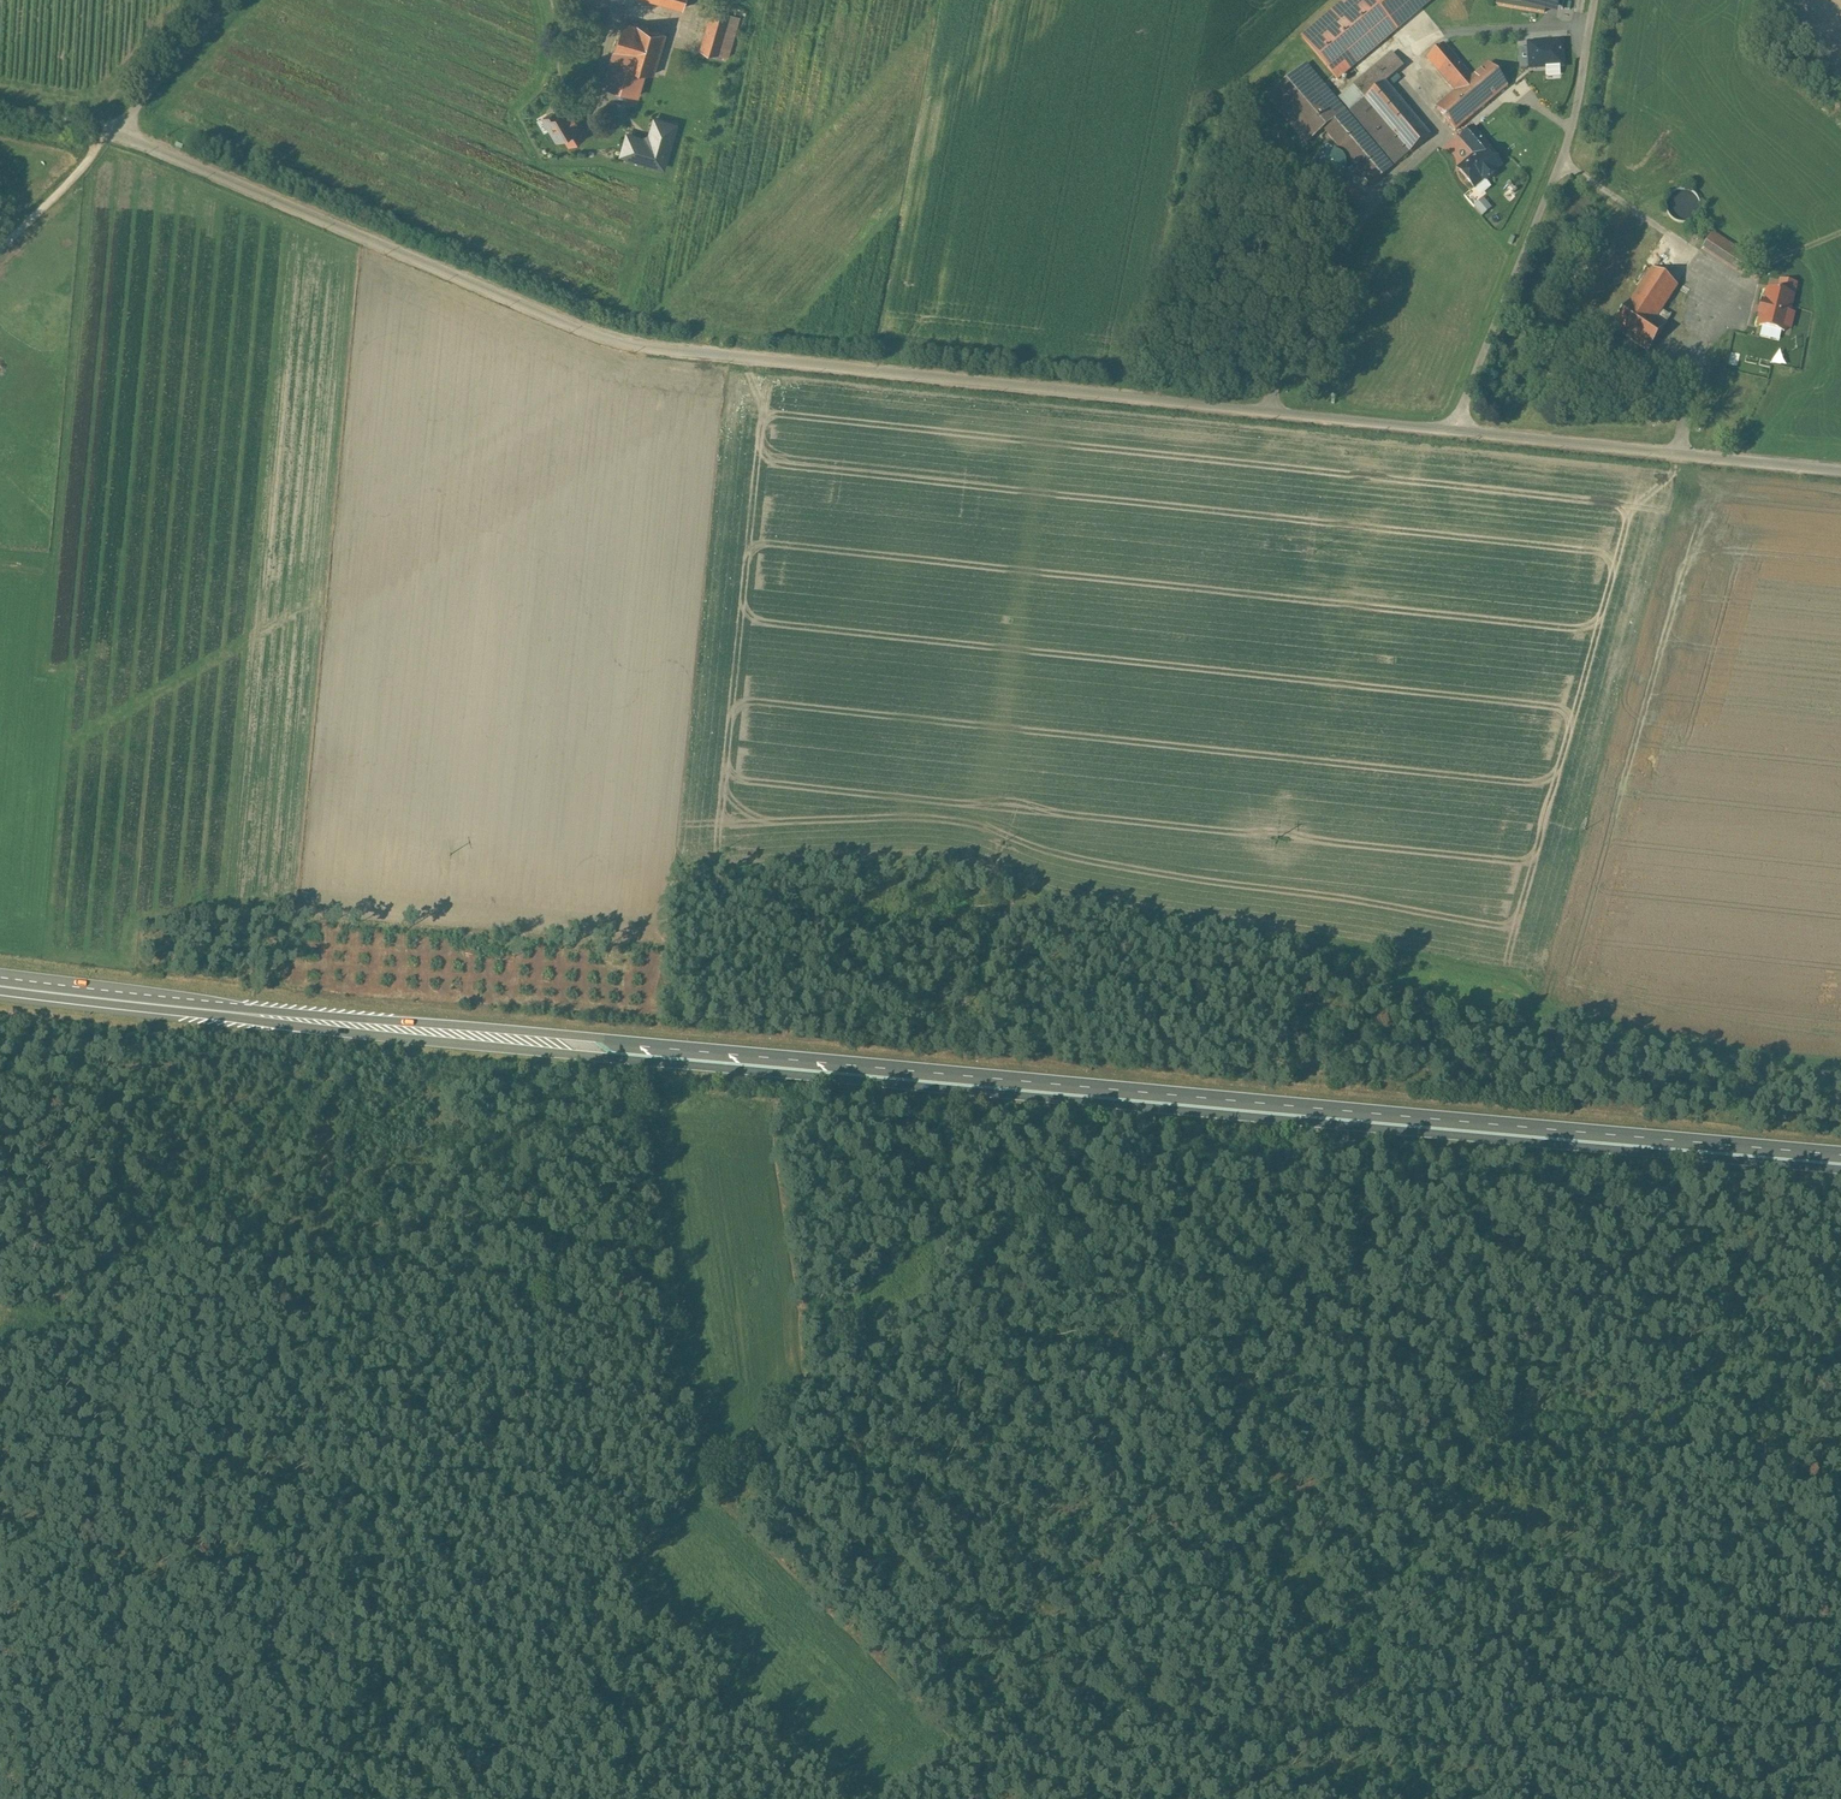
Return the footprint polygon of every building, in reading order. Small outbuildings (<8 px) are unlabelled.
[(684,8),(686,0),(655,0),(684,8)] [(1301,37),(1338,79),(1430,0),(1344,0),(1301,37)] [(1496,4),(1544,12),(1546,0),(1497,0),(1496,4)] [(1544,12),(1557,14),(1559,0),(1546,0),(1544,12)] [(730,13),(713,8),(700,49),(716,54),(730,13)] [(665,33),(623,20),(612,60),(645,71),(653,74),(665,33)] [(1561,42),(1529,44),(1530,68),(1563,66),(1561,42)] [(1471,78),(1443,44),(1427,58),(1456,91),(1462,85),(1471,78)] [(1404,67),(1392,53),(1354,85),(1365,99),(1384,82),(1385,83),(1404,67)] [(645,71),(612,60),(604,85),(604,86),(627,92),(638,96),(638,95),(645,71)] [(1507,86),(1488,63),(1471,78),(1462,85),(1482,108),(1507,86)] [(1325,88),(1306,65),(1268,96),(1307,142),(1324,128),(1336,142),(1335,142),(1372,184),(1392,167),(1370,141),(1325,88)] [(1385,83),(1384,82),(1365,99),(1410,152),(1429,136),(1385,83)] [(1354,85),(1353,85),(1339,98),(1350,111),(1365,99),(1354,85)] [(1482,108),(1462,85),(1456,91),(1437,108),(1456,130),(1482,108)] [(1365,99),(1350,111),(1374,141),(1395,165),(1410,152),(1365,99)] [(579,125),(568,107),(559,113),(557,110),(547,116),(553,126),(550,128),(557,139),(563,135),(569,145),(586,134),(580,124),(579,125)] [(676,125),(655,119),(651,134),(653,138),(652,142),(648,144),(645,139),(635,136),(629,157),(650,163),(651,160),(664,164),(676,125)] [(1477,154),(1459,169),(1473,186),(1483,178),(1486,180),(1495,173),(1492,170),(1500,164),(1482,142),(1485,140),(1474,127),(1462,137),(1477,154)] [(1329,178),(1334,178),(1338,178),(1342,176),(1345,172),(1347,168),(1347,164),(1346,159),(1343,155),(1340,152),(1335,151),(1330,151),(1326,153),(1322,156),(1320,160),(1319,165),(1320,169),(1322,173),(1325,176),(1329,178)] [(1363,200),(1341,183),(1334,193),(1356,210),(1363,200)] [(1687,221),(1692,218),(1695,214),(1697,209),(1697,203),(1695,198),(1692,194),(1687,192),(1683,191),(1678,191),(1673,193),(1670,196),(1667,201),(1666,205),(1667,210),(1669,215),(1672,218),(1677,221),(1682,222),(1687,221)] [(1484,195),(1474,204),(1483,215),(1493,206),(1484,195)] [(1611,327),(1647,351),(1672,315),(1662,308),(1677,286),(1644,263),(1659,241),(1643,230),(1616,270),(1639,286),(1630,300),(1611,327)] [(1713,231),(1703,247),(1742,272),(1753,256),(1713,231)] [(1597,278),(1579,305),(1611,327),(1630,300),(1597,278)] [(1778,292),(1768,290),(1764,304),(1762,303),(1759,315),(1761,315),(1759,325),(1784,332),(1785,327),(1790,328),(1793,314),(1789,313),(1796,285),(1781,281),(1778,292)] [(1664,394),(1650,388),(1642,406),(1656,412),(1664,394)]
